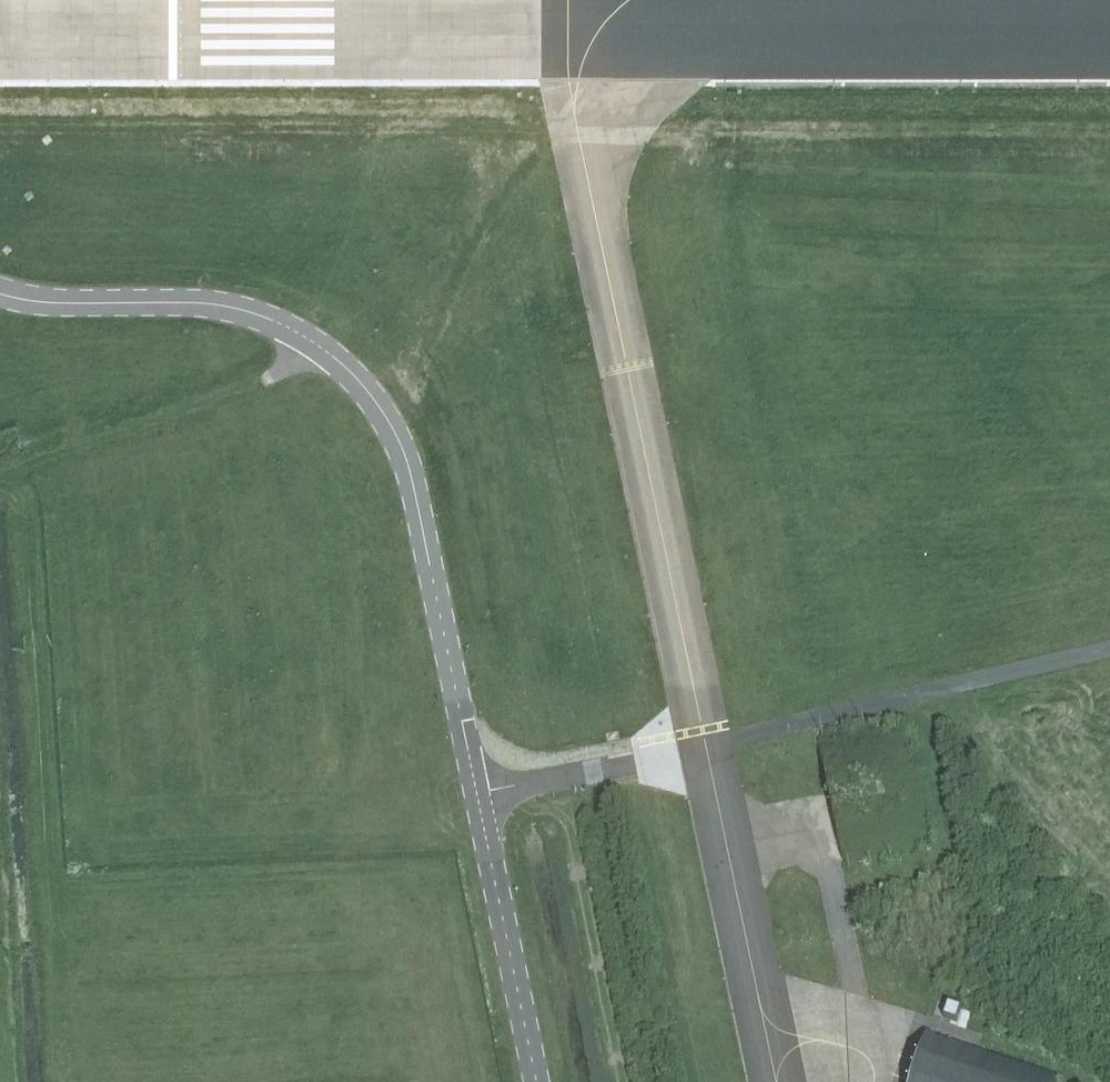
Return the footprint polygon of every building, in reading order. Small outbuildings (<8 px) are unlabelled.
[(938,1000),(934,1013),(947,1017),(951,1005),(938,1000)] [(1056,1077),(977,1050),(976,1050),(926,1034),(910,1081),(1055,1081),(1056,1077)]
